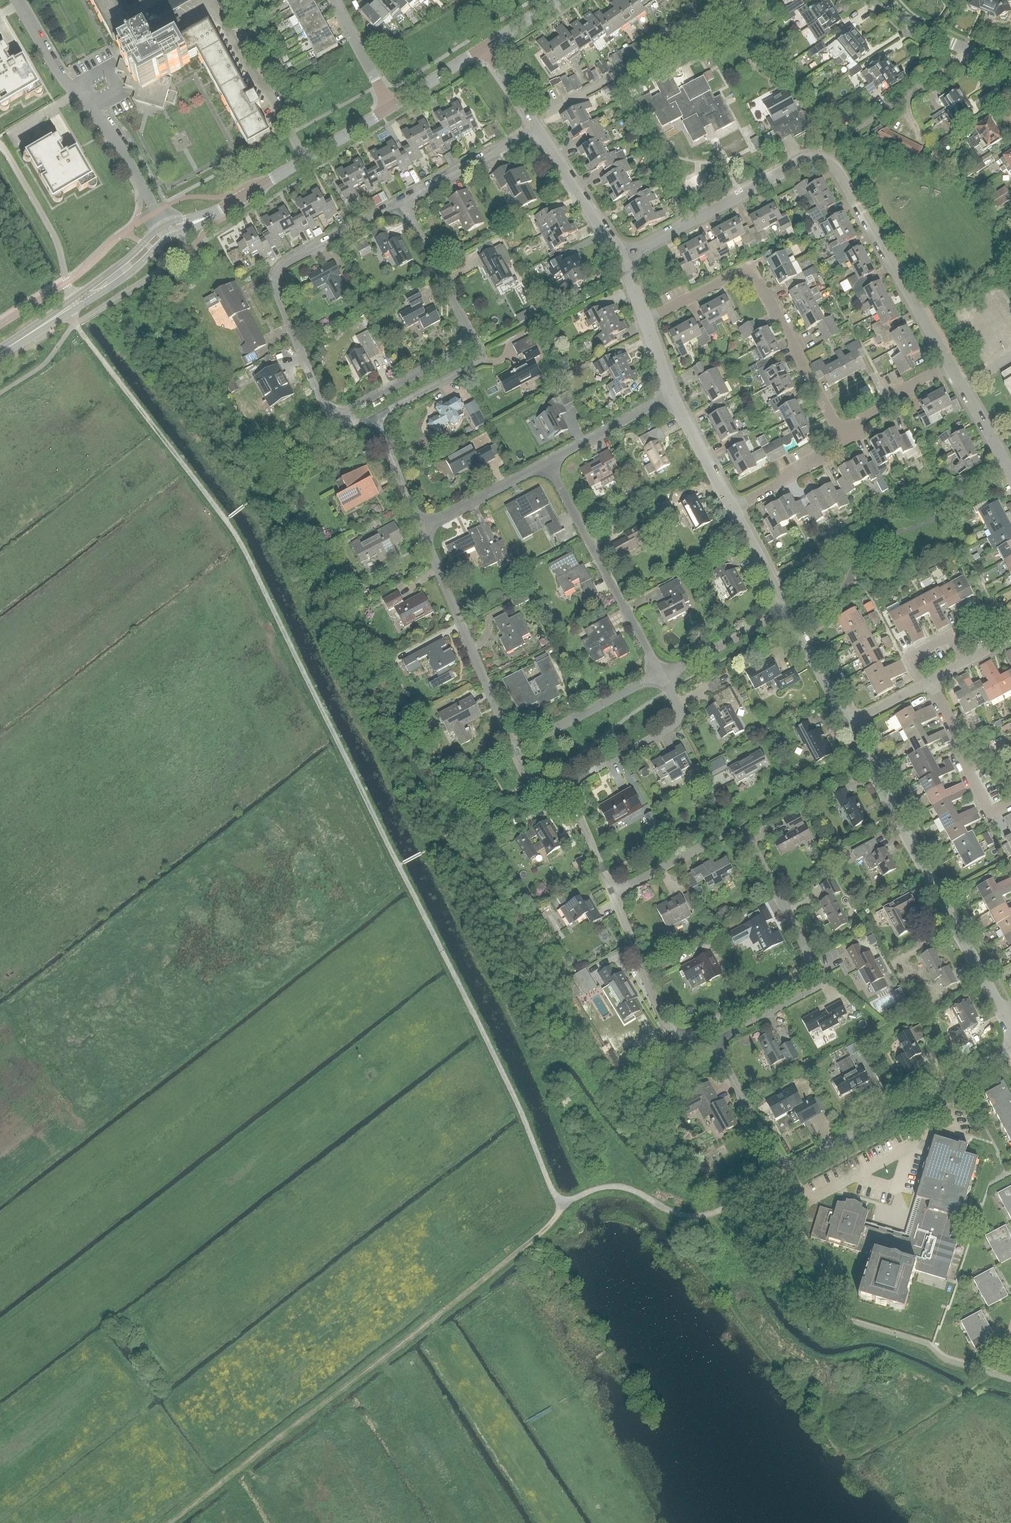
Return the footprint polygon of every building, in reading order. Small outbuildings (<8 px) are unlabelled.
[(209,25),(188,36),(178,18),(139,39),(118,0),(90,0),(113,42),(123,36),(128,45),(120,49),(126,60),(121,63),(119,70),(125,71),(129,78),(127,84),(139,88),(135,99),(161,106),(169,81),(161,78),(160,77),(166,73),(168,76),(199,58),(248,147),(270,135),(256,110),(261,108),(254,96),(250,99),(209,25)] [(178,8),(174,0),(169,0),(166,2),(171,12),(178,8)] [(218,6),(222,12),(231,6),(228,0),(218,6)] [(294,16),(315,5),(312,0),(303,0),(289,8),(294,16)] [(377,3),(391,18),(393,20),(400,13),(388,0),(384,0),(383,1),(381,0),(378,0),(376,2),(377,3)] [(402,0),(388,0),(400,13),(402,15),(409,8),(402,0)] [(409,8),(411,10),(418,3),(415,0),(402,0),(409,8)] [(629,24),(631,27),(635,25),(632,22),(617,0),(615,0),(610,4),(614,10),(608,14),(620,30),(629,24)] [(632,22),(635,25),(639,22),(636,19),(645,13),(636,0),(628,0),(627,1),(627,0),(617,0),(632,22)] [(656,1),(654,0),(636,0),(645,13),(649,11),(647,7),(656,1)] [(789,7),(793,12),(803,5),(800,0),(799,0),(789,7)] [(985,10),(989,0),(971,0),(969,6),(971,7),(971,8),(975,10),(976,9),(979,10),(980,8),(985,10)] [(985,10),(995,15),(997,19),(1000,18),(1001,19),(1005,19),(1008,16),(1008,14),(1010,13),(1006,3),(1000,0),(989,0),(985,10)] [(799,11),(809,27),(834,11),(827,1),(817,7),(816,6),(811,10),(808,5),(799,11)] [(171,12),(166,2),(159,6),(165,15),(171,12)] [(391,18),(377,3),(374,6),(371,4),(368,7),(368,8),(382,23),(384,24),(391,18)] [(294,16),(298,25),(319,14),(315,5),(294,16)] [(158,19),(165,15),(159,6),(153,9),(158,19)] [(700,17),(693,6),(687,10),(690,15),(693,21),(700,17)] [(375,29),(382,23),(368,8),(365,11),(362,8),(359,11),(375,29)] [(158,19),(153,9),(146,13),(152,23),(158,19)] [(820,27),(824,32),(840,21),(834,11),(809,27),(812,32),(820,27)] [(611,36),(620,30),(608,14),(603,18),(599,12),(592,16),(606,37),(609,40),(610,42),(614,39),(611,36)] [(145,27),(152,23),(146,13),(140,17),(145,27)] [(605,43),(609,40),(606,37),(592,16),(590,13),(583,17),(588,25),(583,29),(582,29),(594,45),(603,39),(605,43)] [(298,25),(303,33),(324,22),(319,14),(298,25)] [(690,15),(683,19),(690,32),(697,28),(693,21),(690,15)] [(580,52),(589,46),(591,49),(595,47),(594,45),(582,29),(583,29),(577,21),(570,26),(574,32),(569,36),(579,50),(580,52)] [(303,33),(308,42),(328,30),(324,22),(303,33)] [(669,26),(675,38),(682,34),(675,23),(669,26)] [(581,53),(580,52),(579,50),(569,36),(561,25),(554,30),(560,38),(554,42),(566,59),(575,52),(577,56),(581,53)] [(669,41),(675,38),(669,26),(663,29),(669,41)] [(308,42),(312,50),(333,39),(328,30),(308,42)] [(839,48),(844,53),(860,40),(852,30),(836,43),(835,41),(831,45),(836,51),(839,48)] [(643,40),(649,51),(655,48),(649,37),(643,40)] [(560,68),(557,65),(566,59),(554,42),(549,46),(543,38),(536,43),(546,57),(541,60),(551,74),(560,68)] [(338,47),(333,39),(312,50),(317,59),(338,47)] [(643,55),(649,51),(643,40),(637,43),(643,55)] [(868,50),(860,40),(844,53),(831,64),(835,69),(846,60),(850,64),(868,50)] [(822,42),(810,50),(806,53),(810,59),(826,49),(822,42)] [(772,44),(763,50),(766,55),(775,49),(772,44)] [(25,100),(41,91),(28,68),(21,56),(11,62),(2,46),(0,47),(0,108),(22,95),(25,100)] [(770,60),(780,53),(777,48),(767,55),(770,60)] [(616,54),(622,66),(628,62),(622,51),(616,54)] [(616,69),(622,66),(616,54),(610,57),(616,69)] [(861,73),(865,79),(869,85),(872,83),(892,70),(891,69),(885,59),(881,62),(880,60),(861,73)] [(608,73),(602,61),(596,65),(602,76),(608,73)] [(796,72),(792,66),(786,70),(791,76),(796,72)] [(858,66),(849,72),(852,78),(862,72),(858,66)] [(872,95),(877,91),(876,88),(885,82),(890,89),(906,78),(900,70),(899,71),(896,66),(891,69),(892,70),(872,83),(869,85),(867,87),(872,95)] [(595,80),(589,68),(583,71),(589,83),(595,80)] [(710,71),(702,75),(706,82),(714,78),(710,71)] [(568,93),(574,89),(569,78),(567,75),(560,78),(568,93)] [(649,95),(636,102),(645,119),(654,114),(662,129),(681,119),(683,122),(681,123),(693,144),(707,136),(703,128),(710,124),(716,134),(735,123),(721,96),(715,99),(711,92),(703,77),(681,88),(682,89),(679,91),(670,75),(654,84),(660,94),(651,99),(649,95)] [(557,79),(550,82),(552,87),(559,83),(557,79)] [(614,84),(603,90),(606,95),(617,90),(614,84)] [(960,90),(953,95),(951,91),(939,99),(945,108),(931,118),(933,121),(936,120),(966,100),(964,97),(965,97),(962,92),(961,93),(960,90)] [(791,134),(793,138),(812,127),(811,126),(814,124),(815,124),(816,124),(817,123),(816,122),(804,111),(803,111),(802,111),(796,100),(791,103),(784,91),(765,102),(772,116),(766,120),(771,129),(778,142),(785,138),(780,130),(787,126),(791,134)] [(938,124),(950,116),(954,122),(972,110),(966,100),(936,120),(938,124)] [(568,122),(570,126),(587,118),(584,112),(592,108),(589,102),(560,117),(564,124),(568,122)] [(458,131),(462,139),(479,130),(467,108),(461,111),(456,103),(445,109),(447,112),(458,131)] [(873,103),(867,107),(870,112),(877,108),(873,103)] [(842,109),(832,116),(840,129),(851,122),(842,109)] [(451,145),(462,139),(458,131),(447,112),(442,115),(440,111),(434,115),(441,127),(435,130),(443,144),(449,141),(451,145)] [(587,132),(590,137),(602,131),(599,125),(601,124),(598,119),(590,123),(587,118),(570,126),(573,132),(569,134),(572,139),(587,132)] [(968,147),(995,129),(994,126),(994,125),(991,120),(990,121),(989,119),(970,131),(973,136),(964,141),(968,147)] [(423,121),(417,124),(419,128),(414,130),(424,149),(430,146),(433,152),(439,149),(438,147),(443,144),(435,130),(430,133),(423,121)] [(495,123),(489,126),(495,135),(500,132),(495,123)] [(871,131),(874,135),(883,129),(880,124),(871,131)] [(874,136),(882,140),(890,131),(887,127),(883,129),(874,135),(874,136)] [(970,151),(979,145),(983,151),(1002,139),(995,129),(968,147),(970,151)] [(402,148),(404,151),(410,163),(415,160),(416,161),(422,158),(419,152),(424,149),(414,130),(409,133),(407,130),(400,133),(407,145),(402,148)] [(585,154),(588,160),(604,151),(601,145),(609,141),(606,135),(604,136),(602,131),(590,137),(592,142),(578,150),(581,156),(585,154)] [(882,140),(890,144),(895,133),(890,131),(882,140)] [(890,144),(894,146),(900,136),(895,133),(890,144)] [(894,146),(899,148),(904,138),(900,136),(894,146)] [(76,186),(79,192),(95,182),(81,158),(75,148),(65,153),(55,137),(50,140),(49,138),(25,153),(53,200),(76,186)] [(899,148),(903,151),(909,140),(904,138),(899,148)] [(903,151),(908,153),(914,143),(909,140),(903,151)] [(392,142),(385,145),(387,149),(382,152),(392,170),(398,168),(401,174),(407,170),(406,168),(411,166),(410,163),(404,151),(398,154),(392,142)] [(908,153),(913,155),(918,145),(914,143),(908,153)] [(923,147),(918,145),(913,155),(917,158),(923,147)] [(943,155),(933,150),(929,158),(939,163),(943,155)] [(375,166),(370,169),(376,179),(381,176),(384,182),(390,179),(387,173),(392,170),(382,152),(377,155),(375,151),(369,154),(375,166)] [(623,151),(616,154),(615,152),(607,156),(604,151),(588,160),(590,165),(587,167),(590,173),(604,165),(607,170),(613,167),(619,164),(626,160),(627,160),(623,151)] [(670,151),(661,156),(665,163),(674,158),(670,151)] [(1010,166),(1010,152),(1000,159),(1004,165),(999,169),(1001,172),(1006,169),(1010,166)] [(963,175),(952,158),(939,167),(959,177),(963,175)] [(358,160),(352,163),(354,166),(349,169),(359,188),(364,185),(368,192),(374,188),(370,182),(376,179),(370,169),(364,172),(358,160)] [(601,179),(604,185),(608,183),(611,189),(628,180),(625,175),(633,171),(630,165),(628,166),(626,160),(619,164),(613,167),(616,172),(601,179)] [(984,160),(972,168),(976,173),(988,165),(984,160)] [(509,175),(505,167),(493,174),(501,189),(506,186),(519,210),(536,200),(528,184),(531,182),(523,167),(509,175)] [(354,191),(359,188),(349,169),(343,172),(341,169),(335,172),(342,184),(336,187),(344,201),(350,199),(351,201),(357,197),(354,191)] [(630,199),(637,196),(642,193),(640,188),(642,187),(639,181),(631,186),(628,180),(611,189),(613,193),(609,195),(613,202),(628,194),(630,199)] [(812,200),(828,192),(822,180),(809,187),(806,182),(795,188),(800,198),(809,193),(812,200)] [(993,202),(1006,193),(1009,192),(1005,186),(990,196),(993,202)] [(318,219),(323,216),(326,222),(332,219),(331,217),(337,214),(329,199),(323,202),(317,190),(311,193),(313,196),(307,200),(318,219)] [(447,200),(450,205),(438,212),(446,227),(458,220),(465,233),(483,224),(465,190),(447,200)] [(632,213),(635,218),(651,210),(648,204),(656,200),(653,194),(651,195),(649,190),(642,193),(637,196),(639,201),(625,209),(628,215),(632,213)] [(816,221),(824,216),(822,211),(835,204),(828,192),(812,200),(816,207),(808,212),(813,222),(816,221)] [(1010,200),(1006,193),(993,202),(997,208),(1010,200)] [(679,209),(674,198),(668,201),(674,212),(679,209)] [(303,232),(308,229),(310,231),(316,228),(312,222),(318,219),(307,200),(302,203),(300,199),(294,202),(300,214),(295,217),(303,232)] [(773,205),(761,211),(769,227),(777,223),(781,232),(792,226),(786,215),(780,218),(773,205)] [(284,237),(290,234),(293,240),(299,237),(298,235),(303,232),(295,217),(290,220),(283,208),(277,211),(279,215),(274,218),(284,237)] [(547,225),(549,230),(566,221),(564,216),(567,214),(564,209),(550,216),(547,211),(534,217),(537,223),(535,224),(538,230),(547,225)] [(654,215),(651,210),(635,218),(638,224),(634,226),(637,232),(665,217),(662,211),(654,215)] [(762,231),(769,227),(761,211),(749,217),(756,231),(751,233),(754,240),(757,245),(767,239),(762,231)] [(834,234),(849,225),(843,213),(830,221),(827,215),(824,216),(816,221),(821,231),(830,226),(834,234)] [(264,238),(270,250),(275,247),(276,249),(282,246),(279,240),(284,237),(274,218),(269,220),(267,217),(261,220),(267,232),(262,235),(264,238)] [(744,246),(754,240),(751,233),(748,229),(743,232),(736,219),(724,225),(732,241),(739,237),(744,246)] [(566,221),(549,230),(552,236),(544,241),(547,247),(549,245),(552,251),(564,245),(561,239),(576,231),(573,225),(569,227),(566,221)] [(725,244),(732,241),(724,225),(712,232),(719,244),(714,247),(719,258),(730,253),(725,244)] [(834,255),(845,250),(842,244),(856,237),(849,225),(834,234),(838,241),(829,245),(834,255)] [(496,227),(488,230),(492,237),(499,233),(496,227)] [(244,241),(237,245),(240,251),(247,247),(252,257),(258,255),(261,261),(267,257),(266,256),(272,253),(270,250),(264,238),(258,241),(252,229),(246,232),(248,236),(242,239),(244,241)] [(391,242),(386,233),(374,240),(382,255),(389,252),(397,267),(412,259),(400,237),(391,242)] [(710,264),(719,258),(714,247),(709,250),(702,237),(690,244),(698,259),(705,255),(710,264)] [(366,241),(356,247),(359,252),(369,247),(366,241)] [(698,259),(690,244),(678,250),(685,263),(679,266),(685,277),(695,271),(691,262),(698,259)] [(498,259),(493,248),(478,257),(487,274),(488,273),(495,286),(511,277),(501,257),(498,259)] [(852,268),(867,260),(861,248),(848,255),(845,250),(834,255),(840,266),(848,262),(852,268)] [(766,262),(767,261),(774,273),(790,265),(796,262),(793,257),(787,260),(783,253),(779,255),(777,250),(763,257),(766,262)] [(561,272),(563,278),(580,269),(577,263),(581,262),(578,256),(563,263),(561,258),(548,265),(551,270),(549,271),(552,277),(561,272)] [(867,260),(852,268),(856,275),(847,280),(852,290),(863,284),(861,279),(874,272),(867,260)] [(333,262),(306,276),(313,289),(325,283),(335,301),(347,295),(337,277),(340,275),(333,262)] [(803,273),(797,276),(790,265),(774,273),(780,285),(784,283),(787,288),(791,286),(806,278),(803,273)] [(811,283),(817,280),(814,274),(820,271),(817,265),(805,272),(811,283)] [(580,269),(563,278),(566,284),(558,288),(561,294),(563,293),(566,298),(578,292),(575,286),(590,278),(587,272),(583,274),(580,269)] [(695,284),(690,276),(686,278),(690,287),(695,284)] [(815,288),(809,292),(805,286),(808,284),(806,278),(791,286),(794,291),(789,294),(795,306),(818,294),(815,288)] [(885,295),(879,282),(866,289),(863,284),(852,290),(857,300),(860,299),(863,306),(870,302),(885,295)] [(235,283),(204,300),(210,309),(220,304),(228,320),(232,318),(246,344),(240,347),(245,356),(264,345),(245,311),(249,309),(235,283)] [(417,308),(421,306),(423,305),(416,291),(404,297),(410,308),(398,314),(406,328),(419,321),(423,329),(439,320),(432,307),(420,313),(417,308)] [(801,318),(818,309),(814,302),(821,298),(818,294),(795,306),(801,318)] [(870,302),(863,306),(861,307),(864,312),(872,308),(876,314),(892,306),(885,295),(870,302)] [(712,303),(720,318),(727,315),(732,323),(737,321),(724,297),(712,303)] [(398,300),(392,303),(395,309),(401,306),(398,300)] [(713,322),(720,318),(712,303),(700,310),(707,323),(702,326),(705,331),(708,336),(718,331),(713,322)] [(586,321),(589,327),(592,326),(594,331),(600,328),(617,319),(614,314),(617,312),(614,306),(600,314),(597,308),(585,315),(588,320),(586,321)] [(876,336),(888,330),(885,325),(898,318),(892,306),(876,314),(880,322),(871,326),(876,336)] [(819,330),(833,323),(830,317),(824,321),(818,309),(801,318),(808,330),(816,325),(819,330)] [(617,319),(600,328),(603,334),(594,338),(597,344),(600,343),(603,349),(615,342),(612,337),(626,329),(623,323),(620,325),(617,319)] [(710,342),(708,336),(705,331),(699,334),(692,321),(681,327),(689,342),(696,338),(701,347),(710,342)] [(755,327),(752,322),(739,329),(741,335),(755,327)] [(822,335),(836,328),(833,323),(819,330),(822,335)] [(682,346),(689,342),(681,327),(669,333),(682,357),(686,355),(682,346)] [(741,335),(744,340),(750,337),(756,348),(773,340),(767,328),(758,333),(755,327),(741,335)] [(888,330),(876,336),(873,338),(877,345),(883,342),(885,345),(894,340),(897,347),(912,339),(906,327),(893,334),(890,329),(888,330)] [(825,341),(839,334),(836,328),(822,335),(825,341)] [(355,336),(361,348),(346,356),(359,379),(375,371),(369,359),(379,354),(366,330),(355,336)] [(559,344),(555,336),(546,341),(550,349),(559,344)] [(905,358),(919,352),(912,339),(897,347),(901,354),(892,359),(901,375),(911,370),(905,358)] [(773,340),(756,348),(763,360),(755,364),(758,370),(772,362),(769,357),(779,352),(773,340)] [(851,355),(844,359),(852,374),(864,368),(857,355),(862,352),(857,341),(847,346),(851,355)] [(527,363),(502,376),(510,390),(539,375),(531,359),(539,355),(534,346),(521,353),(527,363)] [(852,374),(844,359),(840,350),(835,353),(839,361),(832,365),(840,381),(852,374)] [(255,352),(243,359),(246,365),(258,359),(255,352)] [(269,362),(276,359),(273,353),(267,356),(269,362)] [(610,377),(627,368),(624,363),(628,361),(625,355),(613,361),(610,356),(595,364),(598,369),(597,370),(600,376),(607,372),(610,377)] [(560,370),(569,366),(565,357),(556,362),(560,370)] [(828,387),(840,381),(832,365),(825,369),(820,360),(810,366),(816,377),(821,374),(828,387)] [(708,367),(706,362),(692,369),(695,374),(708,367)] [(772,362),(758,370),(761,375),(764,373),(770,385),(787,377),(780,365),(775,368),(772,362)] [(274,404),(291,395),(276,366),(254,377),(266,401),(271,398),(274,404)] [(695,374),(697,379),(698,379),(705,391),(721,382),(715,371),(711,372),(708,367),(695,374)] [(630,394),(625,384),(637,378),(634,372),(630,374),(627,368),(610,377),(613,383),(606,387),(609,393),(611,392),(614,397),(622,393),(624,397),(630,394)] [(1001,374),(1006,382),(1004,384),(1010,395),(1010,368),(1001,374)] [(224,381),(228,388),(236,384),(232,377),(224,381)] [(788,392),(793,389),(787,377),(770,385),(777,397),(768,402),(771,407),(785,400),(791,397),(788,392)] [(721,382),(705,391),(711,402),(707,404),(710,410),(724,403),(721,398),(727,394),(721,382)] [(931,396),(939,412),(951,406),(954,412),(960,409),(953,396),(947,398),(943,390),(931,396)] [(931,425),(942,419),(939,412),(931,396),(919,403),(923,411),(918,414),(925,428),(931,425)] [(801,414),(794,402),(791,397),(785,400),(771,407),(774,413),(778,411),(784,422),(801,414)] [(429,419),(427,425),(429,430),(436,431),(449,424),(449,425),(454,426),(458,424),(459,420),(456,414),(462,411),(463,405),(461,400),(455,399),(445,404),(445,403),(440,402),(436,404),(435,408),(438,414),(429,419)] [(542,414),(542,416),(539,417),(537,418),(542,427),(548,439),(553,436),(554,437),(567,430),(559,417),(565,413),(557,399),(546,405),(549,410),(542,414)] [(724,403),(710,410),(713,415),(708,418),(714,430),(730,421),(724,410),(727,408),(724,403)] [(467,420),(473,431),(484,426),(478,413),(472,417),(472,418),(467,420)] [(801,414),(784,422),(788,429),(781,433),(783,438),(807,425),(801,414)] [(730,421),(714,430),(721,442),(726,439),(729,444),(742,437),(739,432),(736,433),(730,421)] [(793,438),(797,446),(813,437),(807,425),(783,438),(779,440),(782,446),(783,445),(786,446),(790,444),(791,442),(791,439),(793,438)] [(657,427),(638,437),(652,463),(645,467),(648,473),(655,470),(656,471),(669,463),(657,441),(662,438),(657,427)] [(895,427),(881,434),(892,454),(901,449),(903,454),(913,448),(905,433),(900,436),(895,427)] [(948,440),(954,452),(971,443),(964,431),(956,436),(953,430),(939,438),(942,443),(948,440)] [(869,453),(873,461),(877,468),(887,462),(884,458),(892,454),(881,434),(869,441),(874,450),(869,453)] [(745,443),(743,438),(742,437),(729,444),(732,449),(726,452),(733,464),(750,455),(744,444),(745,443)] [(778,440),(772,443),(779,457),(785,454),(778,440)] [(774,460),(779,457),(772,443),(766,446),(774,460)] [(977,455),(971,443),(954,452),(960,464),(955,467),(959,474),(973,466),(969,459),(977,455)] [(769,463),(774,460),(766,446),(761,449),(765,457),(769,463)] [(494,459),(488,447),(476,454),(472,447),(446,461),(453,476),(468,468),(470,472),(494,459)] [(753,453),(750,455),(733,464),(739,476),(755,468),(753,464),(765,457),(761,449),(753,453)] [(617,473),(612,475),(609,470),(613,468),(614,471),(618,469),(607,450),(598,455),(599,458),(580,469),(589,487),(599,481),(602,486),(619,477),(617,473)] [(863,455),(849,462),(860,482),(868,478),(870,482),(881,476),(877,468),(873,461),(867,464),(863,455)] [(837,481),(841,489),(845,496),(854,490),(852,486),(860,482),(849,462),(837,469),(841,478),(837,481)] [(365,497),(376,491),(364,468),(335,483),(342,496),(337,499),(344,513),(367,501),(365,497)] [(845,496),(841,489),(835,492),(830,483),(817,490),(828,510),(836,506),(838,510),(846,506),(849,504),(845,496)] [(520,499),(504,508),(523,541),(531,536),(522,519),(543,508),(551,523),(545,527),(550,537),(562,531),(539,489),(520,499)] [(809,506),(804,508),(808,515),(812,524),(822,519),(820,514),(828,510),(817,490),(805,497),(809,506)] [(703,506),(697,495),(682,504),(697,532),(712,523),(705,510),(706,509),(704,505),(703,506)] [(789,495),(776,502),(787,521),(795,517),(797,521),(808,515),(804,508),(800,500),(794,504),(789,495)] [(979,512),(986,523),(1005,513),(998,500),(989,505),(987,501),(973,509),(976,513),(979,512)] [(779,525),(787,521),(776,502),(763,508),(768,517),(763,520),(774,540),(784,534),(779,525)] [(669,504),(655,512),(659,520),(674,512),(669,504)] [(992,536),(1010,525),(1005,513),(986,523),(992,536)] [(626,536),(610,544),(617,557),(637,546),(635,542),(651,533),(644,521),(623,532),(626,536)] [(361,544),(359,541),(351,546),(361,563),(376,555),(380,563),(397,554),(393,546),(404,540),(394,522),(375,532),(376,535),(361,544)] [(998,548),(1010,541),(1010,525),(992,536),(986,539),(993,551),(998,548)] [(470,536),(446,547),(452,559),(475,548),(485,569),(496,563),(499,569),(512,562),(504,546),(492,552),(480,527),(468,533),(470,536)] [(773,542),(770,536),(764,538),(767,544),(773,542)] [(998,548),(1004,560),(1010,557),(1010,541),(998,548)] [(592,583),(584,569),(581,571),(571,552),(549,565),(564,593),(573,588),(570,583),(578,578),(583,588),(592,583)] [(520,565),(528,561),(524,553),(516,557),(520,565)] [(818,554),(807,559),(810,565),(821,560),(818,554)] [(724,563),(712,570),(716,578),(718,577),(730,598),(746,589),(734,567),(728,571),(724,563)] [(951,582),(961,601),(973,595),(963,575),(951,582)] [(948,608),(961,601),(951,582),(938,589),(945,603),(948,608)] [(584,594),(595,588),(592,583),(583,588),(581,589),(584,594)] [(668,600),(658,605),(667,621),(685,612),(682,605),(689,602),(680,584),(664,593),(668,600)] [(598,594),(595,588),(584,594),(587,601),(598,594)] [(937,588),(925,594),(942,626),(949,623),(940,606),(945,603),(938,589),(937,588)] [(397,592),(382,601),(389,612),(394,609),(403,627),(432,611),(423,594),(404,604),(397,592)] [(526,593),(511,600),(515,607),(530,600),(526,593)] [(942,626),(925,594),(913,601),(921,616),(928,612),(937,629),(942,626)] [(915,619),(921,616),(913,601),(901,607),(918,639),(924,636),(915,619)] [(874,609),(871,602),(864,606),(868,613),(874,609)] [(964,608),(967,613),(973,610),(970,605),(964,608)] [(918,639),(901,607),(889,613),(900,634),(906,631),(912,642),(918,639)] [(961,616),(967,613),(964,608),(958,611),(961,616)] [(839,620),(845,633),(865,623),(858,610),(839,620)] [(868,614),(871,620),(877,617),(874,611),(868,614)] [(506,614),(494,620),(497,627),(501,625),(507,636),(500,640),(507,654),(525,644),(522,638),(530,634),(520,614),(509,620),(506,614)] [(871,620),(874,625),(880,622),(877,617),(871,620)] [(583,630),(588,638),(581,642),(593,663),(604,657),(601,651),(611,645),(618,657),(629,651),(620,635),(617,636),(607,618),(583,630)] [(845,633),(852,645),(871,635),(865,623),(845,633)] [(852,645),(858,658),(878,648),(871,635),(852,645)] [(881,639),(884,644),(890,641),(887,636),(881,639)] [(449,666),(459,661),(452,649),(445,653),(442,648),(446,646),(443,639),(403,660),(410,674),(422,668),(418,661),(427,657),(439,679),(430,684),(433,690),(455,678),(449,666)] [(893,647),(890,641),(884,644),(887,650),(893,647)] [(878,648),(858,658),(865,670),(880,662),(884,660),(878,648)] [(522,671),(503,681),(518,709),(527,704),(528,707),(538,702),(540,707),(560,697),(555,688),(562,684),(547,655),(535,661),(544,677),(529,684),(522,671)] [(772,656),(745,671),(754,688),(775,677),(779,684),(777,685),(780,690),(800,679),(794,667),(781,674),(772,656)] [(985,662),(1003,695),(1010,690),(1010,680),(1007,672),(1000,676),(992,658),(985,662)] [(864,670),(870,683),(903,666),(900,660),(883,668),(880,662),(865,670),(864,670)] [(990,701),(1003,695),(985,662),(981,664),(988,682),(983,685),(982,685),(989,700),(990,701)] [(906,672),(903,666),(870,683),(877,695),(893,686),(889,680),(906,672)] [(965,713),(978,706),(968,687),(964,680),(961,674),(956,677),(962,690),(955,693),(965,713)] [(968,687),(978,706),(989,700),(982,685),(983,685),(980,680),(968,687)] [(741,707),(730,686),(720,691),(724,698),(705,708),(709,716),(713,714),(721,730),(717,732),(722,740),(734,733),(736,736),(744,732),(733,711),(741,707)] [(480,714),(471,698),(439,715),(446,729),(451,727),(461,746),(473,740),(468,732),(470,731),(469,729),(465,731),(461,724),(480,714)] [(894,714),(901,727),(934,710),(930,704),(914,712),(911,706),(894,714)] [(901,727),(907,739),(924,730),(921,724),(937,716),(934,710),(901,727)] [(834,752),(827,739),(823,742),(821,737),(825,735),(821,728),(814,732),(808,720),(795,727),(804,744),(805,743),(815,762),(834,752)] [(1000,720),(994,723),(997,728),(1003,725),(1000,720)] [(1010,730),(1010,728),(1009,724),(1003,727),(1006,733),(1010,730)] [(947,734),(943,728),(927,737),(924,730),(907,739),(914,751),(926,745),(941,737),(947,734)] [(878,732),(873,735),(876,740),(881,738),(878,732)] [(950,740),(947,734),(941,737),(944,743),(950,740)] [(680,745),(650,761),(660,778),(667,774),(671,781),(683,775),(680,770),(691,764),(680,745)] [(907,755),(913,767),(932,757),(926,745),(914,751),(907,755)] [(760,750),(728,767),(737,782),(768,765),(760,750)] [(939,770),(932,757),(913,767),(920,780),(939,770)] [(721,758),(707,766),(711,774),(726,766),(721,758)] [(951,763),(948,758),(943,761),(946,766),(951,763)] [(701,762),(695,766),(698,771),(704,768),(701,762)] [(954,769),(951,763),(946,766),(939,770),(920,780),(919,781),(925,793),(941,784),(938,778),(954,769)] [(640,771),(644,779),(650,775),(646,768),(640,771)] [(925,793),(932,805),(964,788),(961,782),(944,791),(941,784),(925,793)] [(851,799),(846,787),(834,794),(840,806),(843,804),(851,819),(849,821),(853,827),(869,818),(857,796),(851,799)] [(629,788),(598,805),(609,825),(640,808),(629,788)] [(932,805),(938,817),(954,809),(950,802),(967,793),(964,788),(932,805)] [(938,817),(945,829),(977,812),(974,806),(957,815),(954,809),(938,817)] [(790,833),(774,842),(781,855),(812,839),(797,812),(783,820),(790,833)] [(951,842),(952,841),(967,833),(963,827),(980,818),(977,812),(945,829),(951,842)] [(1009,814),(1003,818),(1010,833),(1010,818),(1009,814)] [(545,848),(549,853),(563,844),(548,819),(514,839),(522,852),(524,851),(525,853),(521,856),(524,861),(528,858),(529,860),(538,855),(537,853),(545,848)] [(952,841),(959,853),(978,843),(972,831),(967,833),(952,841)] [(981,835),(984,840),(990,837),(987,831),(981,835)] [(1008,856),(1010,854),(1010,834),(1005,837),(1007,842),(1002,845),(1008,856)] [(993,842),(990,837),(984,840),(987,845),(993,842)] [(873,838),(851,850),(856,859),(862,856),(869,869),(876,866),(881,876),(896,868),(884,846),(879,849),(873,838)] [(985,855),(978,843),(959,853),(966,866),(985,855)] [(840,857),(843,863),(849,859),(846,853),(840,857)] [(704,863),(690,870),(696,882),(703,878),(707,887),(721,880),(722,882),(729,879),(724,869),(731,866),(726,856),(714,863),(715,864),(707,868),(704,863)] [(984,883),(991,879),(989,874),(981,878),(984,883)] [(976,888),(982,900),(1010,884),(1010,877),(995,886),(991,879),(984,883),(976,888)] [(833,879),(820,886),(827,898),(820,902),(835,930),(848,924),(833,896),(840,892),(833,879)] [(989,912),(1005,904),(1001,897),(1010,892),(1010,884),(982,900),(989,912)] [(689,893),(684,896),(687,903),(692,900),(689,893)] [(566,901),(562,895),(557,899),(560,905),(566,901)] [(916,907),(909,895),(884,908),(899,936),(912,929),(903,913),(916,907)] [(569,924),(585,914),(591,924),(600,917),(588,898),(582,902),(578,896),(559,908),(569,924)] [(680,896),(656,908),(662,919),(665,918),(669,925),(689,914),(680,896)] [(1010,915),(1010,908),(1008,910),(1005,904),(989,912),(995,924),(997,923),(1010,915)] [(771,917),(768,912),(743,926),(729,933),(735,945),(750,937),(753,943),(758,941),(763,950),(783,940),(777,930),(770,933),(764,921),(771,917)] [(1003,936),(1010,932),(1010,915),(997,923),(1003,936)] [(867,938),(870,944),(876,940),(873,935),(867,938)] [(858,971),(862,978),(866,985),(870,983),(870,984),(875,993),(887,987),(882,978),(883,977),(882,975),(888,972),(880,958),(875,960),(870,951),(864,954),(858,944),(846,950),(857,971),(858,971)] [(943,968),(933,948),(921,955),(934,979),(939,976),(945,987),(955,981),(948,966),(943,968)] [(687,979),(695,974),(701,984),(707,981),(721,972),(709,950),(695,959),(680,967),(687,979)] [(612,989),(622,1005),(617,1009),(624,1019),(640,1009),(633,998),(637,996),(630,985),(621,971),(615,975),(609,966),(598,972),(607,986),(610,984),(613,989),(612,989)] [(597,988),(585,969),(573,976),(584,995),(597,988)] [(901,1007),(908,1003),(905,997),(898,1000),(901,1007)] [(950,1007),(960,1026),(948,1032),(957,1048),(968,1041),(963,1031),(977,1023),(974,1018),(978,1016),(968,998),(950,1007)] [(819,1009),(802,1018),(809,1031),(819,1026),(822,1032),(838,1023),(836,1018),(846,1012),(840,1000),(825,1008),(828,1012),(822,1015),(819,1009)] [(897,1037),(905,1054),(895,1059),(904,1077),(915,1072),(908,1060),(921,1053),(909,1030),(897,1037)] [(781,1050),(771,1032),(758,1039),(766,1054),(765,1055),(771,1064),(785,1057),(788,1062),(799,1056),(792,1044),(781,1050)] [(963,1062),(957,1051),(948,1057),(955,1067),(963,1062)] [(837,1064),(844,1076),(833,1082),(841,1095),(869,1080),(861,1067),(857,1069),(850,1057),(837,1064)] [(984,1094),(1010,1143),(1010,1098),(1002,1081),(990,1087),(992,1090),(984,1094)] [(686,1114),(698,1107),(704,1118),(709,1115),(712,1120),(711,1121),(712,1123),(713,1123),(718,1131),(725,1127),(726,1130),(737,1124),(723,1099),(719,1102),(708,1082),(690,1092),(691,1094),(679,1101),(686,1114)] [(801,1101),(793,1087),(766,1102),(776,1119),(777,1120),(787,1115),(786,1113),(793,1109),(795,1112),(788,1116),(792,1123),(799,1120),(801,1124),(820,1114),(810,1096),(801,1101)] [(838,1203),(835,1211),(819,1207),(810,1238),(873,1256),(865,1282),(862,1282),(858,1296),(904,1310),(908,1296),(906,1295),(913,1271),(945,1280),(956,1242),(948,1240),(955,1217),(959,1218),(977,1157),(964,1154),(966,1145),(959,1143),(961,1138),(942,1132),(940,1139),(933,1137),(916,1198),(921,1199),(909,1239),(865,1226),(869,1212),(866,1211),(862,1208),(863,1205),(861,1204),(855,1201),(849,1201),(846,1200),(846,1203),(841,1203),(838,1203)] [(997,1194),(1010,1219),(1010,1186),(997,1194)] [(1004,1225),(984,1236),(999,1264),(1010,1258),(1010,1238),(1004,1225)] [(1007,1296),(992,1268),(972,1278),(987,1307),(1007,1296)] [(971,1342),(975,1350),(995,1339),(980,1311),(960,1322),(968,1336),(965,1337),(968,1343),(971,1342)]
